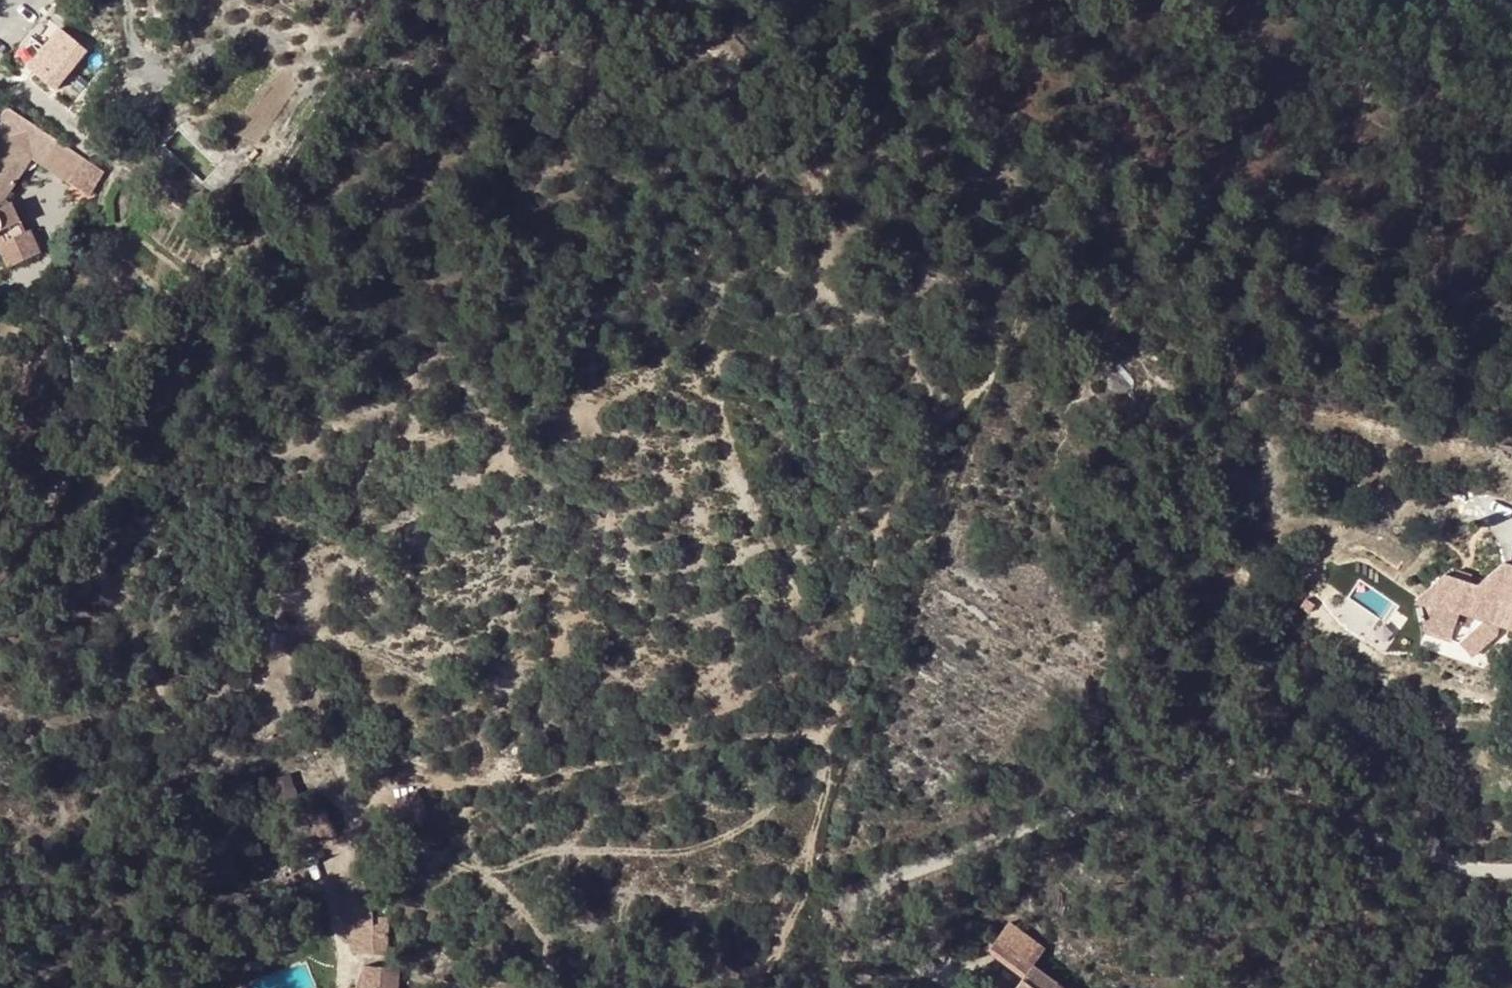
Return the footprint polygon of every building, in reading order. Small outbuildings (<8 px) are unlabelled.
[(73,71),(91,46),(85,41),(76,33),(69,40),(59,34),(29,74),(55,95),(73,71)] [(2,141),(0,144),(0,251),(7,269),(38,255),(29,232),(23,234),(10,204),(5,200),(32,161),(88,198),(104,174),(6,109),(0,118),(0,139),(2,141)] [(1120,396),(1131,389),(1131,375),(1120,369),(1109,376),(1108,390),(1120,396)] [(1424,634),(1427,634),(1428,632),(1457,641),(1482,621),(1511,631),(1511,567),(1503,564),(1475,587),(1444,576),(1419,600),(1424,634)] [(1338,601),(1334,597),(1329,602),(1334,606),(1338,601)] [(344,926),(372,926),(371,918),(370,905),(337,900),(344,926)] [(388,919),(371,918),(372,926),(372,934),(387,935),(388,919)] [(344,926),(353,955),(373,956),(372,934),(372,926),(344,926)] [(373,956),(386,957),(387,935),(372,934),(373,956)] [(1046,979),(1054,967),(1039,956),(1015,987),(1058,987),(1046,979)] [(398,969),(362,967),(360,987),(398,987),(398,969)] [(836,975),(836,967),(823,968),(823,975),(836,975)]
